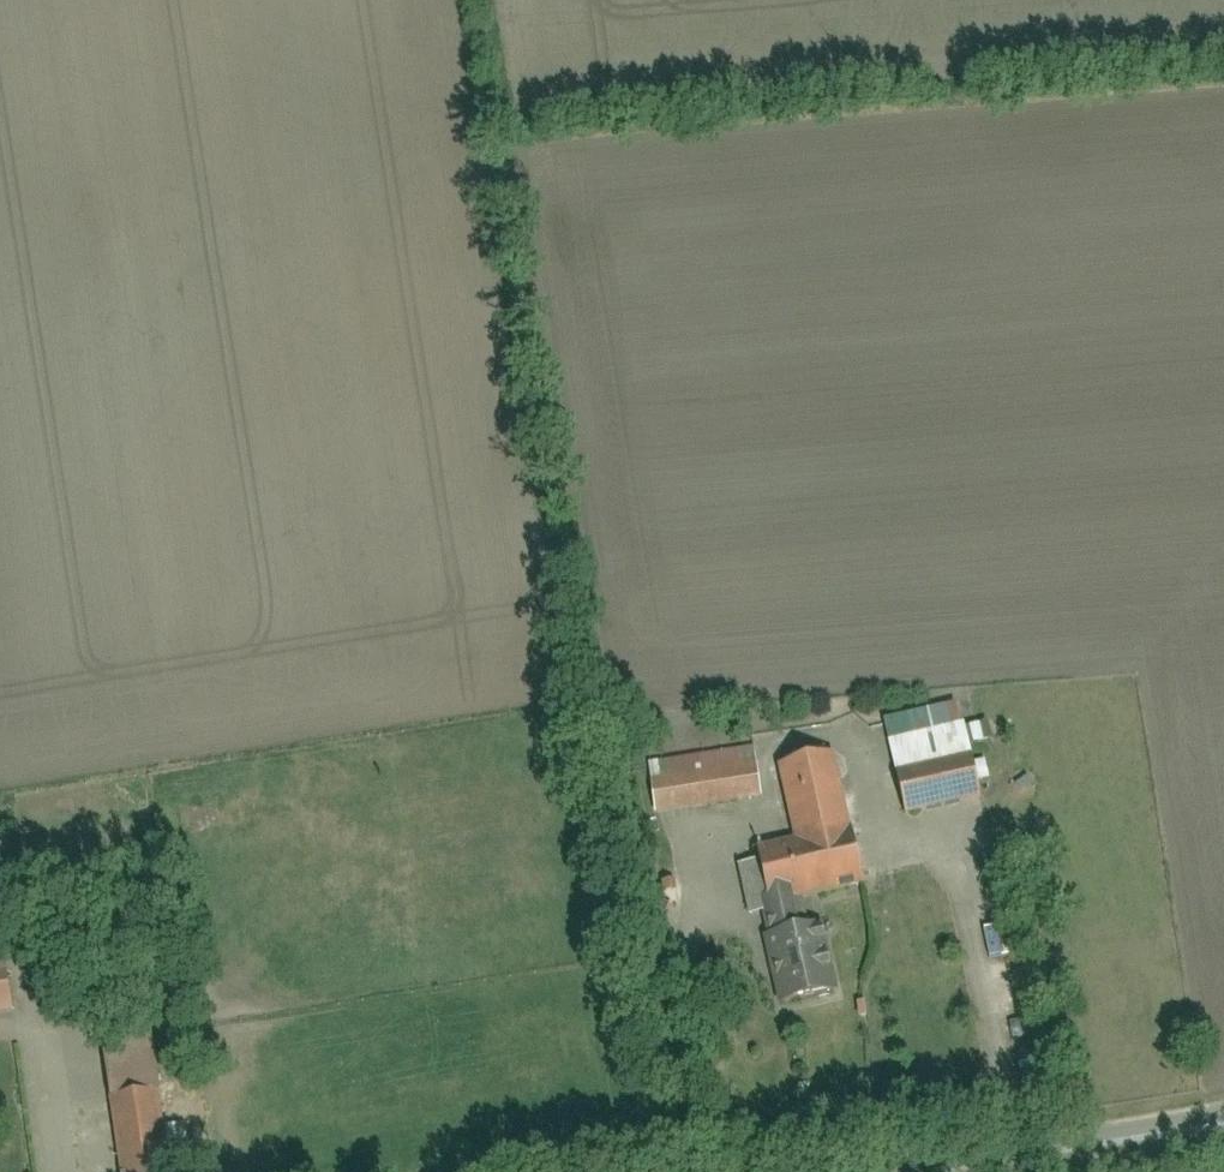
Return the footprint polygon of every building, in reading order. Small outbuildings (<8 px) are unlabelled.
[(957,701),(883,717),(905,814),(978,798),(957,701)] [(642,763),(649,817),(760,803),(754,749),(642,763)] [(761,940),(775,1019),(838,1008),(825,931),(802,934),(797,903),(860,893),(837,758),(779,768),(792,844),(756,851),(772,939),(761,940)] [(1007,953),(1005,925),(991,926),(993,954),(1007,953)] [(15,1006),(7,950),(0,951),(0,1008),(15,1006)] [(96,1024),(107,1104),(158,1097),(170,1095),(159,1015),(96,1024)] [(117,1171),(169,1171),(158,1097),(107,1104),(117,1171)]
